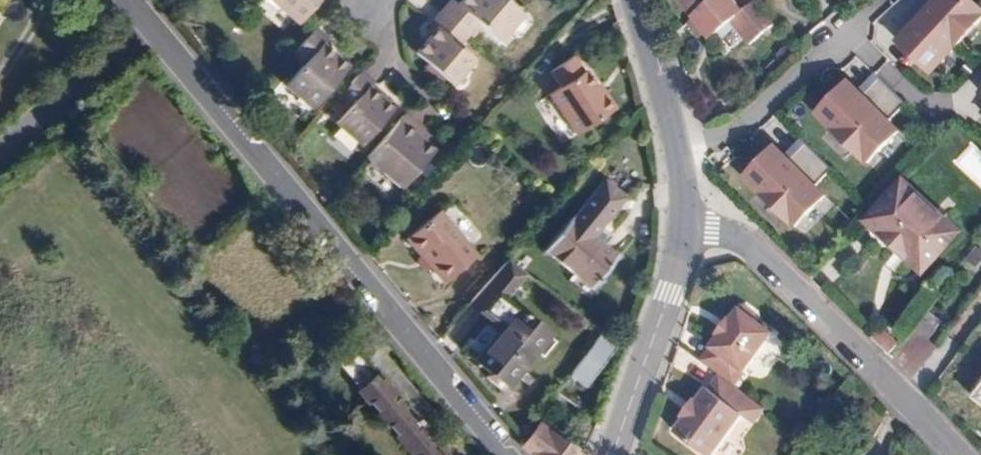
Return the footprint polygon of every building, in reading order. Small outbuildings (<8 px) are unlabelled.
[(13,0),(0,0),(0,17),(13,0)] [(315,0),(283,0),(301,15),(315,0)] [(521,0),(447,0),(433,16),(440,22),(421,44),(456,75),(477,52),(460,38),(481,13),(500,29),(524,2),(521,0)] [(689,12),(704,0),(680,0),(689,12)] [(735,0),(704,0),(689,12),(705,33),(735,10),(740,6),(735,0)] [(752,0),(748,0),(740,6),(735,10),(754,35),(770,23),(752,0)] [(967,0),(933,0),(892,45),(930,79),(980,22),(980,13),(967,0)] [(315,98),(351,57),(326,34),(330,29),(316,17),(294,43),(307,54),(289,75),(315,98)] [(572,53),(551,67),(561,82),(546,92),(572,129),(612,104),(604,91),(596,96),(588,85),(579,71),(582,68),(572,53)] [(373,72),(361,60),(337,88),(349,99),(336,112),(361,135),(393,100),(368,77),(373,72)] [(862,89),(892,113),(902,100),(872,76),(862,89)] [(604,91),(596,79),(588,85),(596,96),(604,91)] [(902,135),(848,82),(813,118),(868,171),(902,135)] [(972,94),(980,101),(980,82),(972,94)] [(401,181),(434,144),(419,129),(425,123),(406,106),(367,150),(401,181)] [(829,199),(776,146),(741,181),(794,234),(829,199)] [(928,263),(963,226),(913,178),(877,215),(928,263)] [(626,198),(606,181),(600,189),(619,206),(626,198)] [(618,258),(604,246),(612,238),(600,228),(619,206),(600,189),(573,220),(572,218),(545,250),(591,290),(618,258)] [(483,234),(441,196),(410,230),(427,246),(435,238),(459,260),(483,234)] [(459,260),(435,238),(427,246),(452,268),(459,260)] [(549,332),(506,295),(527,270),(511,256),(472,303),(489,317),(464,346),(509,383),(549,332)] [(704,357),(739,384),(776,336),(741,309),(704,357)] [(902,366),(913,351),(916,353),(942,320),(929,311),(904,344),(902,342),(890,357),(902,366)] [(885,349),(895,336),(876,321),(865,334),(885,349)] [(583,379),(602,353),(604,354),(617,337),(605,327),(591,345),(587,342),(568,367),(583,379)] [(347,337),(328,353),(413,454),(445,454),(431,438),(347,337)] [(739,413),(750,422),(761,408),(732,385),(718,374),(709,386),(707,384),(694,400),(692,399),(680,414),(682,415),(671,428),(703,454),(705,454),(739,413)] [(548,429),(545,433),(536,425),(525,437),(533,443),(530,447),(537,453),(540,449),(547,454),(575,454),(577,453),(548,429)] [(446,426),(431,438),(445,454),(471,454),(446,426)]
